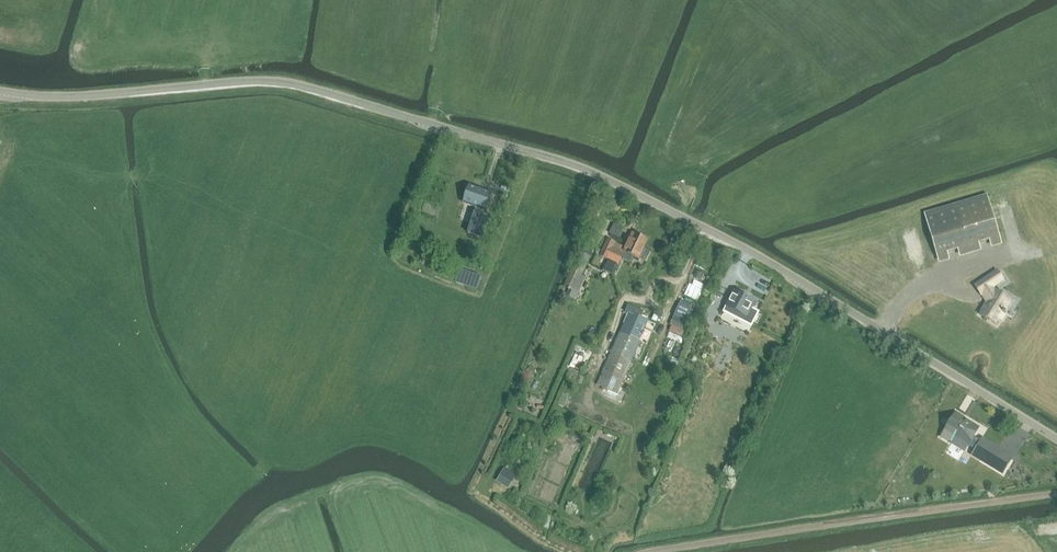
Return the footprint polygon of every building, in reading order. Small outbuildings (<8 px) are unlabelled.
[(475,213),(482,215),(484,209),(485,209),(490,192),(468,184),(462,202),(477,207),(475,213)] [(923,213),(933,244),(936,255),(1000,236),(987,194),(923,213)] [(475,213),(468,234),(483,240),(491,218),(482,215),(475,213)] [(595,224),(591,232),(596,235),(601,227),(595,224)] [(637,258),(638,257),(646,261),(651,251),(643,247),(645,241),(631,235),(625,247),(620,244),(620,243),(616,241),(615,243),(607,239),(607,240),(599,257),(616,265),(621,256),(623,257),(622,259),(629,262),(633,256),(637,258)] [(563,287),(569,290),(566,296),(575,301),(578,295),(585,280),(581,277),(594,251),(583,245),(563,287)] [(697,271),(694,278),(699,280),(702,273),(697,271)] [(979,314),(996,325),(1000,319),(1001,319),(1005,314),(1005,315),(1006,313),(1003,311),(1005,307),(1007,308),(1012,300),(996,288),(994,285),(1003,279),(997,271),(975,285),(981,294),(982,293),(982,294),(987,297),(985,298),(987,301),(979,314)] [(468,272),(464,285),(476,289),(481,276),(468,272)] [(720,287),(718,292),(724,295),(726,290),(720,287)] [(725,306),(725,307),(723,311),(724,312),(751,326),(752,323),(753,324),(759,312),(752,309),(756,302),(751,299),(733,290),(725,306)] [(605,366),(597,385),(617,394),(640,341),(631,337),(636,324),(639,317),(634,315),(635,312),(637,313),(638,310),(628,305),(625,312),(628,313),(620,333),(621,333),(619,336),(617,342),(616,342),(607,363),(608,363),(606,366),(605,366)] [(957,412),(942,437),(956,445),(957,443),(965,448),(967,446),(974,450),(973,452),(974,453),(982,458),(983,457),(989,461),(988,463),(988,464),(1002,472),(1011,458),(997,450),(998,449),(981,439),(981,440),(973,436),(977,430),(976,429),(966,424),(962,421),(964,417),(961,415),(957,412)] [(500,475),(512,482),(516,476),(504,469),(500,475)]
